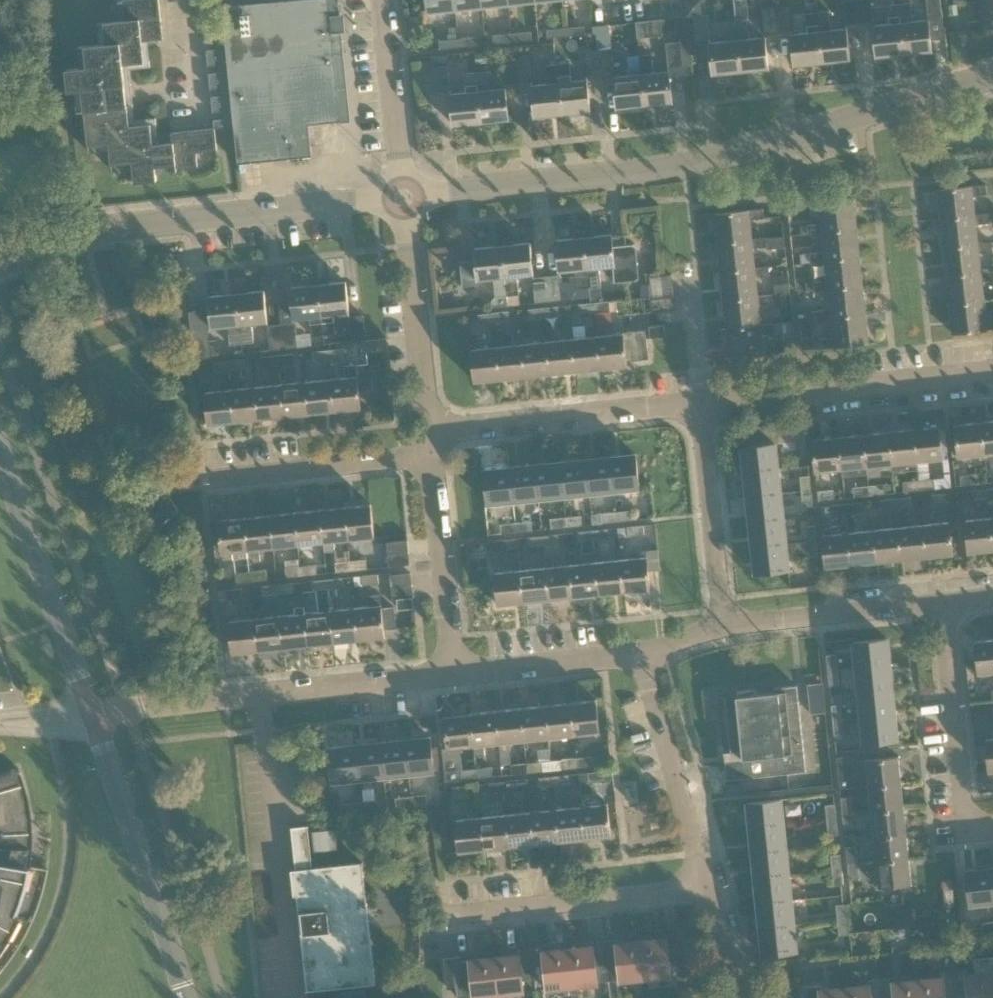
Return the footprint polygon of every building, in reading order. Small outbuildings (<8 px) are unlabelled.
[(130,127),(124,65),(145,63),(143,41),(163,40),(159,0),(128,0),(123,0),(125,22),(104,24),(106,45),(85,47),(87,68),(66,70),(69,93),(83,91),(89,146),(109,145),(112,165),(133,164),(135,184),(158,182),(156,168),(176,166),(176,170),(198,168),(197,153),(217,151),(215,130),(173,134),(173,144),(153,146),(151,125),(130,127)] [(229,69),(230,81),(231,93),(232,104),(234,116),(235,128),(238,163),(312,156),(309,125),(342,121),(333,33),(342,32),(341,18),(339,0),(306,0),(265,4),(264,0),(220,0),(221,9),(223,8),(226,35),(227,45),(227,46),(228,58),(229,69)] [(455,0),(427,0),(428,12),(432,12),(433,18),(453,16),(452,10),(456,9),(455,0)] [(456,9),(483,6),(482,0),(455,0),(456,9)] [(858,1),(860,25),(873,23),(871,0),(865,0),(858,1)] [(928,18),(942,17),(940,0),(926,0),(928,18)] [(860,25),(858,1),(844,2),(846,26),(860,25)] [(982,2),(984,22),(970,23),(970,32),(992,30),(992,1),(982,2)] [(912,6),(900,7),(905,55),(932,52),(929,21),(913,23),(912,6)] [(957,6),(949,7),(950,18),(958,17),(957,6)] [(905,55),(900,7),(888,8),(890,25),(873,27),(876,58),(905,55)] [(789,8),(776,9),(778,33),(792,32),(789,8)] [(765,35),(778,33),(776,9),(762,10),(765,35)] [(829,14),(818,15),(823,64),(850,62),(847,30),(831,31),(829,14)] [(823,64),(818,15),(805,16),(807,34),(792,35),(794,67),(823,64)] [(694,18),(696,42),(710,40),(708,17),(694,18)] [(694,18),(687,19),(687,28),(689,43),(696,42),(694,18)] [(747,22),(736,24),(741,72),(769,70),(766,38),(749,40),(747,22)] [(713,75),(741,72),(736,24),(724,25),(725,42),(710,44),(713,75)] [(585,27),(566,29),(567,37),(586,35),(585,27)] [(691,66),(689,43),(687,28),(679,29),(681,43),(683,67),(691,66)] [(549,39),(567,37),(566,29),(549,31),(549,39)] [(531,33),(513,35),(513,42),(532,40),(531,33)] [(227,46),(227,45),(226,35),(216,36),(217,43),(218,47),(227,46)] [(495,44),(513,42),(513,35),(494,37),(495,44)] [(217,43),(216,36),(205,37),(206,45),(217,43)] [(478,39),(459,41),(460,48),(479,46),(478,39)] [(441,50),(460,48),(459,41),(440,43),(441,50)] [(563,116),(558,64),(555,43),(544,44),(549,85),(533,87),(536,119),(563,116)] [(667,45),(669,69),(683,67),(681,43),(667,45)] [(219,59),(228,58),(227,46),(218,47),(218,51),(219,59)] [(207,52),(208,60),(219,59),(218,51),(207,52)] [(612,51),(598,52),(601,76),(614,75),(612,51)] [(587,77),(601,76),(598,52),(585,53),(587,77)] [(447,55),(433,56),(435,69),(448,68),(447,55)] [(652,55),(640,56),(646,107),(673,105),(670,72),(654,74),(652,55)] [(618,110),(646,107),(640,56),(629,57),(631,76),(614,78),(618,110)] [(220,70),(229,69),(228,58),(219,59),(220,67),(220,70)] [(208,60),(208,68),(220,67),(219,59),(208,60)] [(530,59),(516,60),(519,84),(533,83),(530,59)] [(505,85),(519,84),(516,60),(503,61),(505,85)] [(570,63),(558,64),(563,116),(591,113),(588,81),(572,83),(570,63)] [(435,69),(437,92),(450,91),(448,68),(435,69)] [(221,82),(230,81),(229,69),(220,70),(220,74),(221,82)] [(488,72),(476,73),(481,125),(509,122),(506,90),(490,91),(488,72)] [(454,127),(481,125),(476,73),(464,74),(466,94),(451,95),(454,127)] [(221,82),(220,74),(210,75),(211,83),(221,82)] [(222,93),(231,93),(230,81),(221,82),(222,90),(222,93)] [(222,90),(221,82),(211,83),(212,91),(222,90)] [(223,105),(232,104),(231,93),(222,93),(223,97),(223,105)] [(212,98),(213,106),(223,105),(223,97),(212,98)] [(225,117),(234,116),(232,104),(223,105),(224,113),(225,117)] [(224,113),(223,105),(213,106),(213,114),(224,113)] [(226,129),(235,128),(234,116),(225,117),(225,120),(226,129)] [(214,122),(215,130),(226,129),(225,120),(214,122)] [(986,195),(985,186),(937,191),(941,221),(975,217),(973,197),(986,195)] [(820,204),(822,224),(808,226),(809,235),(823,233),(857,229),(854,201),(820,204)] [(715,215),(718,245),(752,241),(750,220),(764,219),(763,211),(715,215)] [(989,215),(975,217),(941,221),(944,250),(978,246),(976,226),(990,225),(989,215)] [(812,263),(826,262),(860,258),(857,229),(823,233),(825,253),(811,254),(812,263)] [(584,238),(590,288),(601,287),(599,269),(614,268),(615,281),(639,279),(636,244),(614,246),(613,235),(584,238)] [(785,236),(767,238),(767,240),(768,249),(786,247),(785,236)] [(578,289),(590,288),(584,238),(557,241),(560,273),(576,272),(578,289)] [(718,245),(721,273),(754,269),(752,249),(767,248),(766,239),(752,241),(718,245)] [(503,246),(508,297),(519,296),(517,277),(534,276),(531,244),(503,246)] [(947,278),(981,274),(979,255),(992,253),(992,244),(978,246),(944,250),(947,278)] [(509,305),(508,297),(503,246),(475,249),(476,261),(460,262),(463,288),(476,287),(480,281),(495,280),(496,298),(493,301),(493,306),(509,305)] [(814,292),(829,290),(863,286),(860,258),(826,262),(828,280),(813,282),(814,292)] [(721,273),(724,301),(758,297),(772,296),(771,286),(757,287),(756,278),(770,277),(769,268),(754,269),(721,273)] [(950,306),(984,302),(982,283),(992,282),(992,273),(981,274),(947,278),(950,306)] [(651,278),(652,290),(674,289),(673,276),(651,278)] [(561,277),(547,278),(550,302),(563,301),(561,277)] [(536,303),(550,302),(547,278),(534,280),(536,303)] [(346,283),(319,285),(324,335),(337,333),(335,315),(350,314),(346,283)] [(324,335),(319,285),(291,288),(294,320),(310,318),(312,336),(324,335)] [(817,321),(832,319),(866,315),(863,286),(829,290),(831,310),(816,311),(817,321)] [(591,302),(602,301),(601,287),(590,288),(591,302)] [(675,301),(674,289),(652,290),(653,303),(675,301)] [(264,291),(238,294),(243,344),(255,343),(253,324),(267,323),(264,291)] [(776,305),(788,304),(787,292),(775,294),(776,305)] [(212,329),(229,327),(231,345),(243,344),(238,294),(209,297),(212,329)] [(772,296),(758,297),(724,301),(726,330),(761,326),(759,307),(773,306),(772,296)] [(675,301),(653,303),(655,315),(676,313),(675,301)] [(609,302),(595,303),(596,313),(610,311),(609,302)] [(950,306),(953,335),(987,332),(985,312),(992,311),(992,302),(984,302),(950,306)] [(595,303),(579,305),(579,314),(596,313),(595,303)] [(546,318),(560,317),(559,307),(545,309),(546,318)] [(529,320),(546,318),(545,309),(528,311),(529,320)] [(510,313),(495,315),(496,324),(511,322),(510,313)] [(480,325),(496,324),(495,315),(480,317),(480,325)] [(869,344),(866,315),(832,319),(834,339),(819,340),(820,350),(869,344)] [(349,318),(352,342),(366,340),(363,317),(349,318)] [(794,323),(776,325),(777,334),(783,333),(795,333),(794,323)] [(295,324),(282,325),(284,349),(297,348),(295,324)] [(270,350),(284,349),(282,325),(268,327),(270,350)] [(761,326),(726,330),(729,359),(763,355),(761,336),(775,335),(774,325),(761,326)] [(650,327),(651,338),(665,337),(664,326),(650,327)] [(208,329),(191,331),(194,360),(211,358),(208,329)] [(624,334),(598,337),(602,370),(627,367),(627,361),(649,359),(646,329),(624,331),(624,334)] [(576,372),(602,370),(598,337),(573,340),(576,372)] [(386,338),(363,341),(365,353),(387,350),(386,338)] [(562,341),(548,342),(551,375),(576,372),(573,340),(562,341)] [(526,377),(551,375),(548,342),(523,345),(526,377)] [(523,345),(498,347),(501,380),(526,377),(523,345)] [(501,380),(498,347),(472,350),(475,383),(501,380)] [(344,350),(330,352),(331,360),(345,359),(344,350)] [(331,360),(330,352),(313,353),(314,362),(331,360)] [(294,355),(279,357),(280,366),(295,364),(294,355)] [(280,366),(279,357),(263,358),(264,368),(280,366)] [(244,361),(230,362),(231,371),(245,369),(244,361)] [(231,371),(230,362),(213,364),(214,373),(231,371)] [(346,378),(333,379),(336,412),(361,410),(357,366),(345,367),(346,378)] [(359,379),(360,391),(371,390),(370,378),(359,379)] [(311,415),(336,412),(333,379),(308,382),(311,415)] [(308,382),(282,384),(286,417),(311,415),(308,382)] [(261,420),(286,417),(282,384),(258,387),(261,420)] [(237,423),(261,420),(258,387),(233,389),(237,423)] [(237,423),(233,389),(206,392),(209,425),(237,423)] [(981,423),(985,456),(992,455),(992,422),(981,423)] [(959,459),(985,456),(981,423),(956,426),(959,459)] [(939,427),(914,430),(917,463),(943,460),(939,427)] [(902,464),(917,463),(914,430),(889,433),(892,466),(893,475),(903,474),(902,464)] [(889,433),(864,435),(867,468),(892,466),(889,433)] [(864,435),(839,438),(842,471),(867,468),(864,435)] [(842,471),(839,438),(813,441),(816,473),(842,471)] [(797,443),(798,458),(807,457),(806,442),(797,443)] [(776,444),(743,448),(745,473),(778,470),(776,444)] [(636,456),(611,458),(614,491),(640,488),(636,456)] [(589,493),(614,491),(611,458),(585,461),(589,493)] [(585,461),(560,464),(564,496),(589,493),(585,461)] [(539,499),(564,496),(560,464),(535,466),(539,499)] [(513,501),(539,499),(535,466),(510,469),(513,501)] [(513,501),(510,469),(484,471),(488,504),(513,501)] [(781,495),(778,470),(745,473),(748,499),(781,495)] [(961,478),(962,486),(977,485),(976,476),(961,478)] [(801,478),(802,493),(812,492),(810,477),(801,478)] [(934,480),(919,482),(920,490),(935,489),(934,480)] [(920,490),(919,482),(904,484),(905,492),(920,490)] [(884,485),(869,487),(870,496),(885,494),(884,485)] [(855,498),(870,496),(869,487),(854,489),(855,498)] [(974,500),(989,499),(988,490),(973,492),(974,500)] [(819,492),(820,501),(835,500),(834,491),(819,492)] [(812,492),(802,493),(804,509),(813,508),(812,492)] [(931,496),(932,505),(947,503),(947,494),(931,496)] [(748,499),(750,524),(783,520),(782,509),(781,495),(748,499)] [(911,498),(896,500),(896,509),(912,507),(911,498)] [(881,510),(896,509),(896,500),(880,502),(881,510)] [(861,504),(845,506),(846,514),(862,513),(861,504)] [(371,505),(345,508),(349,541),(374,538),(371,505)] [(832,516),(846,514),(845,506),(831,507),(832,516)] [(349,541),(345,508),(321,511),(324,543),(325,550),(334,549),(334,542),(349,541)] [(296,513),(299,546),(324,543),(321,511),(296,513)] [(632,512),(616,514),(617,522),(633,521),(632,512)] [(296,513),(270,516),(274,549),(299,546),(296,513)] [(603,524),(617,522),(616,514),(602,515),(603,524)] [(246,518),(249,551),(250,556),(250,561),(261,560),(260,550),(274,549),(270,516),(246,518)] [(250,556),(249,551),(246,518),(219,521),(223,554),(233,553),(234,558),(250,556)] [(582,518),(566,519),(567,527),(582,526),(582,518)] [(991,518),(965,521),(968,554),(992,551),(992,541),(991,518)] [(552,529),(567,527),(566,519),(552,521),(552,529)] [(750,524),(753,549),(786,545),(783,520),(750,524)] [(531,523),(516,525),(517,533),(532,532),(531,523)] [(949,523),(923,525),(927,558),(952,556),(949,523)] [(502,535),(517,533),(516,525),(501,526),(502,535)] [(901,561),(927,558),(923,525),(898,528),(901,561)] [(628,528),(629,537),(645,536),(644,526),(628,528)] [(806,527),(807,543),(817,542),(815,526),(806,527)] [(898,528),(873,530),(876,563),(901,561),(898,528)] [(608,530),(593,532),(594,541),(609,540),(608,530)] [(873,530),(848,533),(851,566),(876,563),(873,530)] [(579,543),(594,541),(593,532),(578,533),(579,543)] [(851,566),(848,533),(822,535),(825,568),(851,566)] [(558,535),(542,537),(543,546),(559,545),(558,535)] [(529,548),(543,546),(542,537),(527,539),(529,548)] [(491,541),(492,550),(518,548),(517,538),(491,541)] [(387,543),(388,554),(409,552),(408,541),(387,543)] [(818,557),(817,542),(807,543),(809,558),(818,557)] [(786,545),(753,549),(756,574),(789,571),(786,545)] [(635,558),(621,560),(625,593),(650,591),(649,572),(661,571),(658,550),(634,553),(635,558)] [(409,552),(388,554),(389,567),(410,566),(409,552)] [(599,596),(625,593),(621,560),(596,562),(599,596)] [(366,561),(351,562),(352,571),(367,570),(366,561)] [(352,571),(351,562),(335,564),(336,573),(352,571)] [(596,562),(571,565),(574,599),(599,596),(596,562)] [(549,601),(574,599),(571,565),(545,567),(549,601)] [(316,566),(301,567),(302,576),(317,575),(316,566)] [(302,576),(301,567),(285,569),(286,578),(302,576)] [(545,567),(520,570),(524,604),(549,601),(545,567)] [(524,604),(520,570),(494,573),(498,607),(524,604)] [(267,571),(251,573),(252,581),(267,580),(267,571)] [(252,581),(251,573),(236,574),(237,583),(252,581)] [(356,587),(380,584),(378,575),(355,578),(356,587)] [(390,577),(391,587),(412,585),(411,575),(390,577)] [(343,579),(328,580),(329,590),(344,588),(343,579)] [(312,582),(313,592),(319,591),(329,590),(328,580),(312,582)] [(293,584),(278,586),(279,595),(294,593),(293,584)] [(412,585),(391,587),(392,600),(413,598),(412,585)] [(264,596),(279,595),(278,586),(263,588),(264,596)] [(227,591),(228,600),(243,598),(242,590),(227,591)] [(306,614),(309,646),(334,644),(331,611),(329,590),(319,591),(321,612),(306,614)] [(372,607),(356,609),(360,641),(384,639),(384,631),(381,609),(380,597),(371,598),(372,607)] [(284,649),(309,646),(306,614),(305,605),(295,606),(296,615),(281,617),(284,649)] [(256,619),(259,652),(284,649),(281,617),(280,606),(269,607),(270,618),(256,619)] [(393,608),(381,609),(384,631),(395,630),(393,608)] [(356,609),(331,611),(334,644),(360,641),(356,609)] [(233,654),(259,652),(256,619),(229,622),(233,654)] [(974,641),(978,674),(980,674),(981,680),(991,679),(990,672),(992,672),(992,639),(974,641)] [(854,644),(857,669),(890,666),(888,641),(854,644)] [(828,657),(829,672),(838,671),(836,656),(828,657)] [(893,691),(890,666),(857,669),(859,694),(893,691)] [(839,686),(838,671),(829,672),(831,687),(839,686)] [(812,713),(825,712),(826,712),(823,682),(822,682),(809,684),(812,713)] [(721,699),(729,780),(805,772),(796,686),(774,689),(775,694),(721,699)] [(895,716),(893,691),(859,694),(862,719),(895,716)] [(575,736),(600,733),(597,700),(571,703),(575,736)] [(571,703),(546,706),(549,739),(575,736),(571,703)] [(833,706),(835,722),(843,721),(841,705),(833,706)] [(524,741),(549,739),(546,706),(521,708),(524,741)] [(511,751),(510,743),(524,741),(521,708),(496,711),(499,744),(500,752),(511,751)] [(485,746),(499,744),(496,711),(471,714),(474,747),(475,756),(486,754),(485,746)] [(449,748),(443,749),(446,782),(462,780),(459,748),(474,747),(471,714),(445,716),(449,748)] [(895,716),(862,719),(865,745),(898,741),(895,716)] [(844,736),(843,721),(835,722),(836,737),(844,736)] [(409,774),(435,772),(431,738),(406,741),(409,774)] [(985,738),(988,772),(992,771),(992,738),(985,738)] [(406,741),(381,744),(384,777),(409,774),(406,741)] [(381,744),(355,746),(359,780),(384,777),(381,744)] [(355,746),(330,749),(333,782),(359,780),(355,746)] [(578,768),(593,766),(592,757),(577,759),(578,768)] [(866,761),(869,787),(902,783),(899,758),(866,761)] [(578,768),(577,759),(562,760),(563,770),(578,768)] [(528,773),(543,772),(542,762),(527,764),(528,773)] [(839,763),(840,779),(849,778),(847,762),(839,763)] [(527,764),(512,766),(513,775),(528,773),(527,764)] [(13,953),(25,933),(34,912),(42,891),(47,869),(27,865),(30,846),(30,826),(28,806),(23,786),(17,768),(0,774),(0,970),(13,953)] [(478,779),(493,777),(492,768),(477,769),(478,779)] [(461,771),(462,780),(478,779),(477,769),(461,771)] [(590,783),(605,781),(604,772),(589,774),(590,783)] [(554,778),(555,787),(570,785),(569,776),(554,778)] [(538,779),(539,789),(555,787),(554,778),(538,779)] [(520,791),(519,781),(504,783),(505,792),(520,791)] [(504,783),(488,785),(489,794),(505,792),(504,783)] [(869,787),(871,812),(904,808),(902,783),(869,787)] [(469,796),(468,787),(453,788),(454,798),(469,796)] [(427,795),(412,797),(413,806),(428,805),(427,795)] [(397,808),(413,806),(412,797),(396,799),(397,808)] [(842,799),(843,814),(852,814),(851,799),(842,799)] [(748,803),(751,830),(783,827),(781,800),(748,803)] [(361,802),(362,812),(378,810),(377,801),(361,802)] [(361,802),(346,804),(347,813),(362,812),(361,802)] [(556,802),(546,803),(547,811),(532,812),(536,845),(561,843),(557,810),(556,802)] [(586,840),(611,837),(608,804),(582,807),(586,840)] [(826,806),(827,821),(837,820),(835,805),(826,806)] [(561,843),(586,840),(582,807),(557,810),(561,843)] [(432,809),(435,837),(448,836),(445,808),(432,809)] [(871,812),(874,837),(907,833),(904,808),(871,812)] [(536,845),(532,812),(507,815),(511,848),(536,845)] [(853,828),(852,814),(843,814),(845,829),(853,828)] [(485,851),(511,848),(507,815),(482,818),(485,851)] [(482,818),(456,820),(460,854),(485,851),(482,818)] [(837,820),(827,821),(829,838),(838,837),(837,820)] [(376,984),(363,863),(312,868),(308,827),(292,829),(296,870),(291,871),(294,897),(302,896),(303,913),(300,913),(303,935),(305,935),(312,992),(376,984)] [(786,851),(783,827),(751,830),(753,855),(786,851)] [(909,858),(907,833),(874,837),(877,862),(909,858)] [(847,849),(849,864),(857,863),(856,848),(847,849)] [(753,855),(756,880),(789,877),(786,851),(753,855)] [(832,856),(833,871),(842,870),(840,856),(832,856)] [(909,858),(877,862),(879,887),(912,884),(909,858)] [(859,878),(857,863),(849,864),(850,879),(859,878)] [(992,901),(992,882),(991,868),(966,871),(969,903),(992,901)] [(842,870),(833,871),(834,887),(843,886),(842,870)] [(791,902),(789,877),(756,880),(759,905),(791,902)] [(759,905),(761,930),(794,927),(803,926),(802,918),(793,919),(791,902),(759,905)] [(837,907),(838,922),(848,921),(846,906),(837,907)] [(848,921),(838,922),(840,937),(849,936),(848,921)] [(940,931),(949,930),(948,921),(939,922),(940,931)] [(982,923),(983,932),(992,931),(992,922),(982,923)] [(794,927),(761,930),(764,956),(797,953),(794,927)] [(862,941),(873,939),(872,930),(861,932),(862,941)] [(640,944),(644,980),(671,977),(669,964),(681,963),(678,934),(665,936),(665,941),(640,944)] [(618,941),(605,942),(609,982),(617,981),(621,981),(621,982),(644,980),(640,944),(619,946),(618,941)] [(592,949),(568,952),(572,988),(596,986),(596,983),(609,982),(605,942),(592,944),(592,949)] [(544,949),(531,950),(535,990),(547,989),(547,991),(572,988),(568,952),(545,954),(544,949)] [(519,957),(495,960),(499,996),(523,993),(523,991),(535,990),(531,950),(518,952),(519,957)] [(954,972),(956,997),(992,997),(992,981),(992,973),(990,957),(974,958),(976,975),(968,976),(967,970),(954,972)] [(495,960),(471,962),(471,964),(461,965),(460,959),(446,961),(449,990),(457,989),(458,997),(483,997),(499,996),(495,960)] [(954,972),(941,973),(941,979),(917,981),(919,997),(956,997),(954,972)] [(880,981),(882,997),(919,997),(917,981),(894,984),(894,979),(880,981)] [(619,997),(617,981),(609,982),(610,997),(616,997),(619,997)] [(844,990),(845,997),(882,997),(880,981),(868,982),(868,987),(844,990)] [(844,990),(821,992),(820,987),(808,988),(809,997),(845,997),(844,990)]
